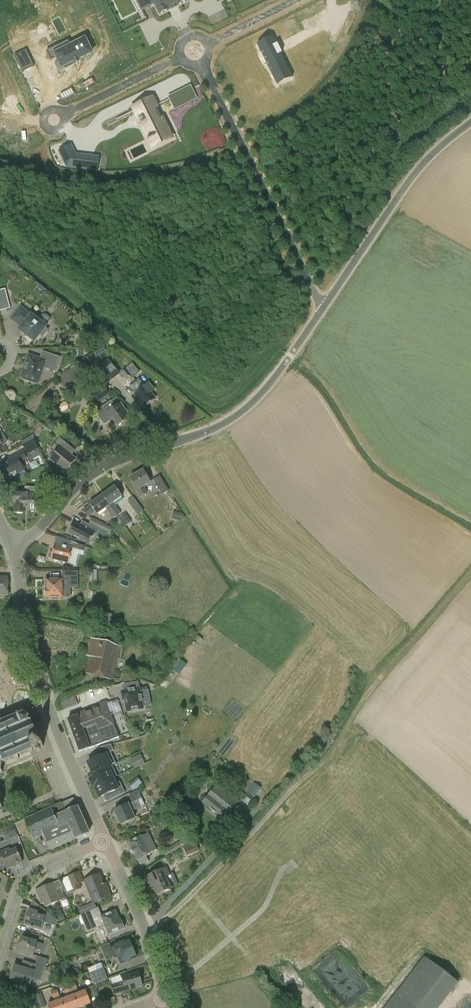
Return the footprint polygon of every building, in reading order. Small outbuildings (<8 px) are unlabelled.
[(142,11),(155,4),(160,15),(168,10),(167,8),(177,3),(178,5),(186,1),(186,0),(136,0),(142,11)] [(350,12),(342,31),(348,33),(356,14),(350,12)] [(66,48),(57,52),(55,48),(47,52),(50,58),(55,56),(58,62),(55,64),(58,71),(69,66),(67,62),(69,61),(72,60),(72,61),(74,60),(77,66),(79,65),(76,59),(82,56),(83,58),(84,58),(84,57),(87,56),(88,56),(90,55),(90,54),(92,53),(88,45),(89,45),(88,43),(87,44),(84,39),(75,43),(74,43),(74,44),(72,45),(70,45),(71,46),(66,48)] [(281,57),(282,56),(282,55),(281,56),(277,48),(278,47),(276,47),(272,40),(257,47),(261,55),(259,56),(265,67),(266,66),(274,81),(289,74),(281,57)] [(22,72),(34,66),(26,50),(14,56),(22,72)] [(194,98),(188,87),(179,91),(184,102),(194,98)] [(150,138),(150,139),(169,130),(152,97),(135,105),(140,115),(143,114),(145,120),(143,121),(146,127),(149,126),(154,136),(150,138)] [(71,145),(59,151),(67,167),(74,167),(75,155),(71,145)] [(87,156),(85,169),(92,170),(93,157),(87,156)] [(10,309),(8,299),(5,289),(0,290),(0,311),(10,309)] [(31,315),(21,307),(12,319),(22,327),(19,330),(34,342),(40,335),(42,336),(45,336),(47,333),(47,330),(45,328),(46,327),(37,320),(37,318),(34,316),(32,316),(31,315)] [(40,359),(28,355),(21,378),(23,379),(23,380),(24,380),(24,381),(25,381),(26,382),(27,382),(28,382),(29,382),(29,381),(30,381),(38,384),(43,367),(55,371),(60,358),(43,352),(40,359)] [(105,386),(119,374),(108,361),(93,373),(105,386)] [(126,368),(134,375),(139,370),(131,362),(126,368)] [(81,376),(76,369),(59,381),(64,388),(81,376)] [(131,376),(126,369),(120,373),(126,380),(131,376)] [(145,386),(139,380),(138,381),(137,380),(130,386),(136,393),(133,395),(144,408),(154,400),(156,398),(152,393),(155,390),(149,383),(145,386)] [(92,395),(98,403),(108,395),(103,387),(92,395)] [(102,407),(107,414),(100,419),(104,425),(113,419),(118,426),(123,423),(124,424),(130,420),(129,419),(130,418),(121,404),(116,408),(111,401),(102,407)] [(28,455),(39,449),(34,439),(34,435),(27,439),(29,442),(22,445),(28,455)] [(53,447),(50,450),(56,455),(52,460),(66,472),(76,460),(64,451),(69,445),(61,438),(53,447)] [(2,482),(15,475),(18,481),(27,476),(23,469),(25,468),(21,461),(26,458),(23,452),(7,460),(8,462),(0,466),(0,477),(2,482)] [(147,493),(143,487),(150,482),(143,471),(131,478),(134,484),(133,485),(141,497),(147,493)] [(169,491),(160,476),(150,482),(154,480),(163,495),(169,491)] [(54,480),(46,480),(46,490),(54,490),(54,480)] [(115,486),(102,495),(117,516),(121,513),(113,502),(122,496),(115,486)] [(13,503),(15,503),(14,513),(25,513),(25,511),(37,512),(38,488),(29,488),(29,492),(25,492),(25,494),(14,493),(13,503)] [(113,518),(117,516),(102,495),(89,504),(90,505),(84,510),(88,517),(95,512),(97,514),(106,508),(113,518)] [(128,501),(138,515),(144,511),(133,497),(128,501)] [(172,519),(181,521),(185,518),(182,513),(173,511),(172,519)] [(125,514),(119,518),(124,524),(130,520),(125,514)] [(92,518),(89,523),(103,530),(106,525),(92,518)] [(87,524),(84,528),(73,523),(71,528),(70,527),(68,531),(69,532),(68,533),(84,542),(84,541),(89,544),(95,534),(96,535),(99,530),(87,524)] [(51,559),(69,564),(73,548),(84,551),(85,547),(68,541),(67,547),(55,544),(53,552),(51,552),(50,552),(49,557),(49,558),(51,558),(51,559)] [(44,595),(46,597),(70,597),(70,587),(77,587),(77,573),(63,573),(63,579),(46,579),(46,589),(44,592),(44,595)] [(121,647),(92,639),(87,656),(91,657),(87,674),(112,680),(121,647)] [(143,709),(138,682),(130,683),(132,690),(122,692),(123,700),(125,699),(127,711),(143,709)] [(60,703),(63,710),(69,707),(66,700),(60,703)] [(79,717),(78,716),(68,720),(79,752),(86,749),(86,750),(119,737),(117,732),(114,726),(114,725),(106,703),(91,709),(92,711),(82,715),(82,716),(79,717)] [(1,773),(3,772),(1,770),(2,763),(16,758),(17,760),(19,759),(18,757),(30,751),(31,751),(33,751),(33,750),(35,749),(36,750),(38,751),(39,750),(40,749),(40,747),(42,746),(43,747),(44,746),(42,745),(39,737),(39,735),(38,735),(37,736),(31,721),(32,720),(30,720),(30,721),(28,722),(29,718),(31,718),(30,716),(24,714),(25,712),(23,711),(23,714),(19,715),(18,712),(17,713),(16,710),(0,717),(0,772),(1,773)] [(89,775),(116,763),(111,752),(114,751),(111,745),(98,748),(102,756),(88,762),(93,773),(89,775)] [(145,763),(141,755),(130,759),(134,768),(145,763)] [(116,764),(116,763),(89,775),(91,779),(89,780),(93,787),(117,776),(112,765),(116,764)] [(117,776),(93,787),(95,787),(100,798),(111,793),(113,799),(125,793),(120,782),(116,784),(113,778),(117,776)] [(254,782),(247,791),(254,797),(261,788),(254,782)] [(135,783),(130,787),(134,791),(139,787),(135,783)] [(239,801),(218,784),(203,803),(224,820),(239,801)] [(134,818),(131,811),(145,805),(138,791),(129,795),(132,802),(114,810),(118,818),(116,818),(119,823),(120,823),(121,825),(134,818)] [(70,800),(25,819),(30,833),(18,838),(22,845),(34,840),(36,845),(41,843),(39,837),(43,835),(46,843),(45,843),(47,849),(49,848),(50,850),(75,839),(76,838),(87,834),(88,830),(78,807),(74,809),(70,800)] [(5,829),(8,836),(16,833),(13,826),(5,829)] [(132,849),(134,854),(135,854),(141,865),(160,855),(148,833),(129,842),(132,849)] [(185,845),(182,840),(163,852),(166,857),(185,845)] [(195,841),(186,845),(187,846),(184,848),(188,856),(199,851),(195,841)] [(0,853),(0,866),(5,864),(8,869),(22,862),(16,848),(10,851),(9,849),(0,853)] [(151,882),(157,895),(171,889),(166,878),(170,876),(166,868),(145,877),(148,884),(151,882)] [(79,884),(83,882),(79,873),(62,880),(67,893),(74,890),(74,891),(81,889),(79,884)] [(107,887),(105,888),(99,874),(85,881),(94,903),(111,896),(107,887)] [(46,906),(66,898),(62,888),(59,881),(36,891),(41,904),(44,903),(46,906)] [(31,908),(38,910),(39,906),(33,901),(31,908)] [(119,920),(116,911),(103,916),(99,907),(80,915),(88,932),(105,925),(109,935),(124,929),(121,920),(119,920)] [(38,913),(28,910),(24,925),(29,927),(29,928),(31,928),(31,927),(39,930),(43,918),(37,916),(38,913)] [(58,920),(49,913),(46,923),(56,926),(58,920)] [(41,952),(43,945),(22,938),(18,951),(33,956),(35,950),(41,952)] [(110,947),(109,943),(101,947),(106,960),(114,957),(115,959),(117,957),(121,965),(136,958),(128,940),(110,947)] [(38,957),(35,965),(45,968),(46,968),(48,960),(38,957)] [(457,983),(425,958),(386,1007),(438,1007),(457,983)] [(88,969),(93,983),(107,978),(101,963),(88,969)] [(45,968),(35,965),(34,972),(14,966),(10,979),(30,985),(31,979),(41,981),(45,968)] [(119,980),(110,982),(114,995),(126,992),(134,990),(134,989),(142,986),(140,979),(141,978),(140,976),(139,975),(138,973),(121,977),(123,982),(120,983),(119,980)] [(60,996),(58,990),(51,993),(53,998),(60,996)] [(74,996),(78,1007),(79,1007),(91,1004),(86,991),(74,996)] [(42,995),(36,998),(39,1007),(43,1007),(46,1007),(42,995)] [(74,996),(61,1000),(64,1007),(78,1007),(74,996)]
